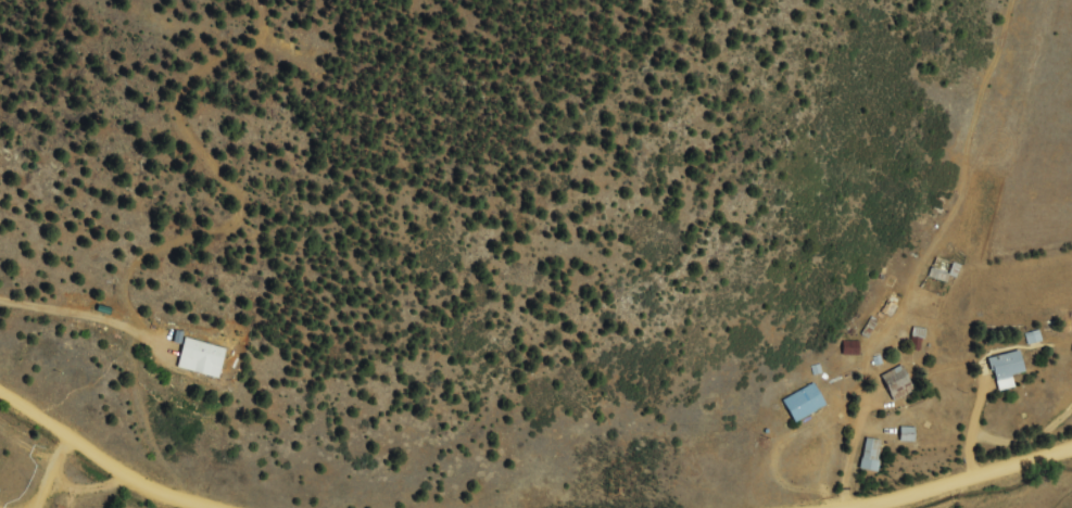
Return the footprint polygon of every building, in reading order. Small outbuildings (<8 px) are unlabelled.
[(931,276),(947,283),(950,276),(934,268),(931,276)] [(230,349),(188,339),(180,368),(222,379),(230,349)] [(1017,388),(1014,377),(1029,373),(1023,351),(992,360),(1001,393),(1017,388)] [(883,377),(897,403),(918,391),(904,366),(883,377)] [(785,404),(800,426),(830,404),(815,383),(785,404)] [(882,441),(864,440),(863,472),(881,473),(882,441)]
